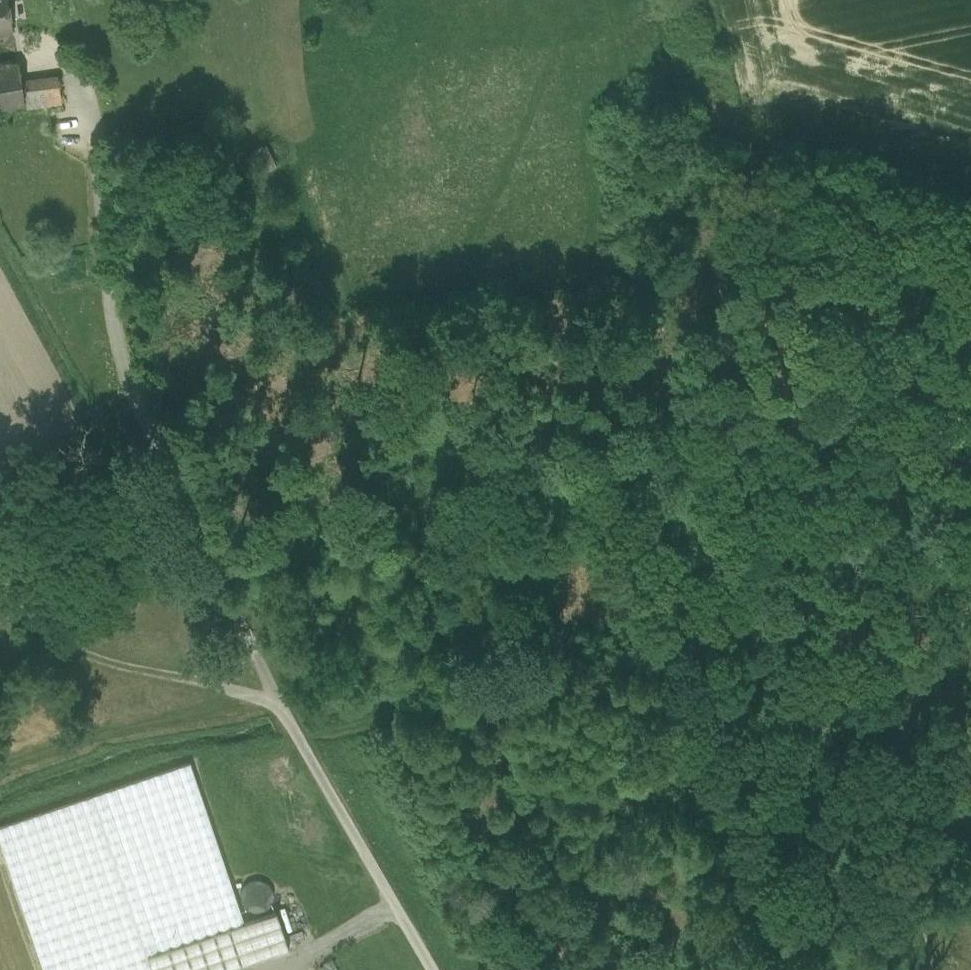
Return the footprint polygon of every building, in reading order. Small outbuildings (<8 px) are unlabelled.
[(12,29),(8,0),(0,0),(0,31),(12,29)] [(0,66),(0,106),(57,97),(52,73),(20,78),(17,63),(0,66)] [(190,763),(93,796),(147,956),(244,923),(190,763)] [(0,828),(0,843),(43,969),(152,969),(147,956),(93,796),(0,828)] [(147,956),(152,969),(228,969),(289,950),(276,912),(244,923),(147,956)]
